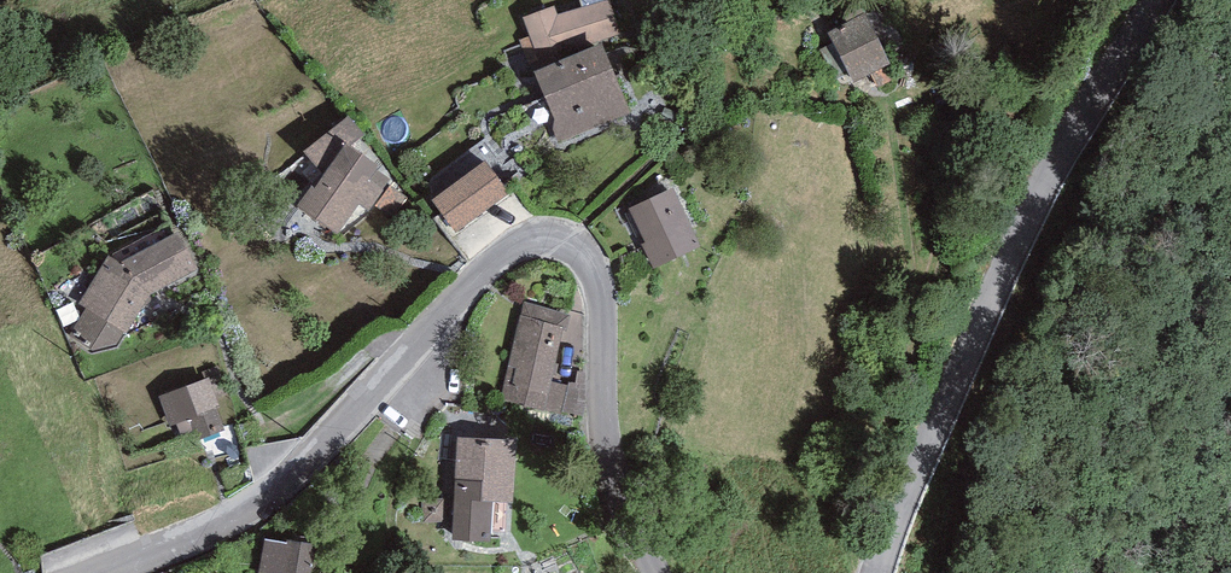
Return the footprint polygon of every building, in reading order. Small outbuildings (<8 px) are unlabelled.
[(521,16),(536,63),(621,37),(609,0),(599,0),(557,13),(554,6),(521,16)] [(865,13),(827,32),(833,43),(848,73),(853,82),(891,63),(865,13)] [(834,80),(848,73),(833,43),(819,50),(834,80)] [(631,111),(601,44),(534,73),(565,140),(631,111)] [(678,114),(665,108),(660,118),(674,124),(678,114)] [(365,134),(349,116),(303,150),(324,175),(346,144),(350,147),(365,134)] [(350,147),(346,144),(324,175),(315,187),(311,184),(296,205),(338,234),(358,205),(368,211),(390,180),(377,171),(380,167),(350,147)] [(508,195),(485,162),(432,198),(455,232),(508,195)] [(407,198),(389,186),(376,207),(393,218),(407,198)] [(674,188),(629,208),(645,243),(642,244),(653,268),(701,247),(674,188)] [(179,232),(120,262),(108,255),(78,304),(86,307),(69,335),(93,351),(118,345),(150,295),(197,270),(179,232)] [(523,303),(520,316),(564,326),(564,329),(567,330),(571,314),(523,303)] [(520,316),(500,401),(544,411),(551,382),(564,329),(564,326),(520,316)] [(586,373),(578,371),(576,383),(569,383),(567,386),(561,415),(581,418),(585,399),(586,373)] [(209,377),(158,396),(170,428),(177,425),(184,445),(226,430),(218,408),(220,407),(209,377)] [(567,386),(551,382),(544,411),(561,415),(567,386)] [(516,439),(457,436),(452,541),(489,543),(491,502),(513,503),(516,439)] [(50,572),(56,572),(143,539),(136,522),(44,558),(50,572)] [(264,538),(258,572),(309,572),(314,544),(287,539),(286,542),(264,538)]
